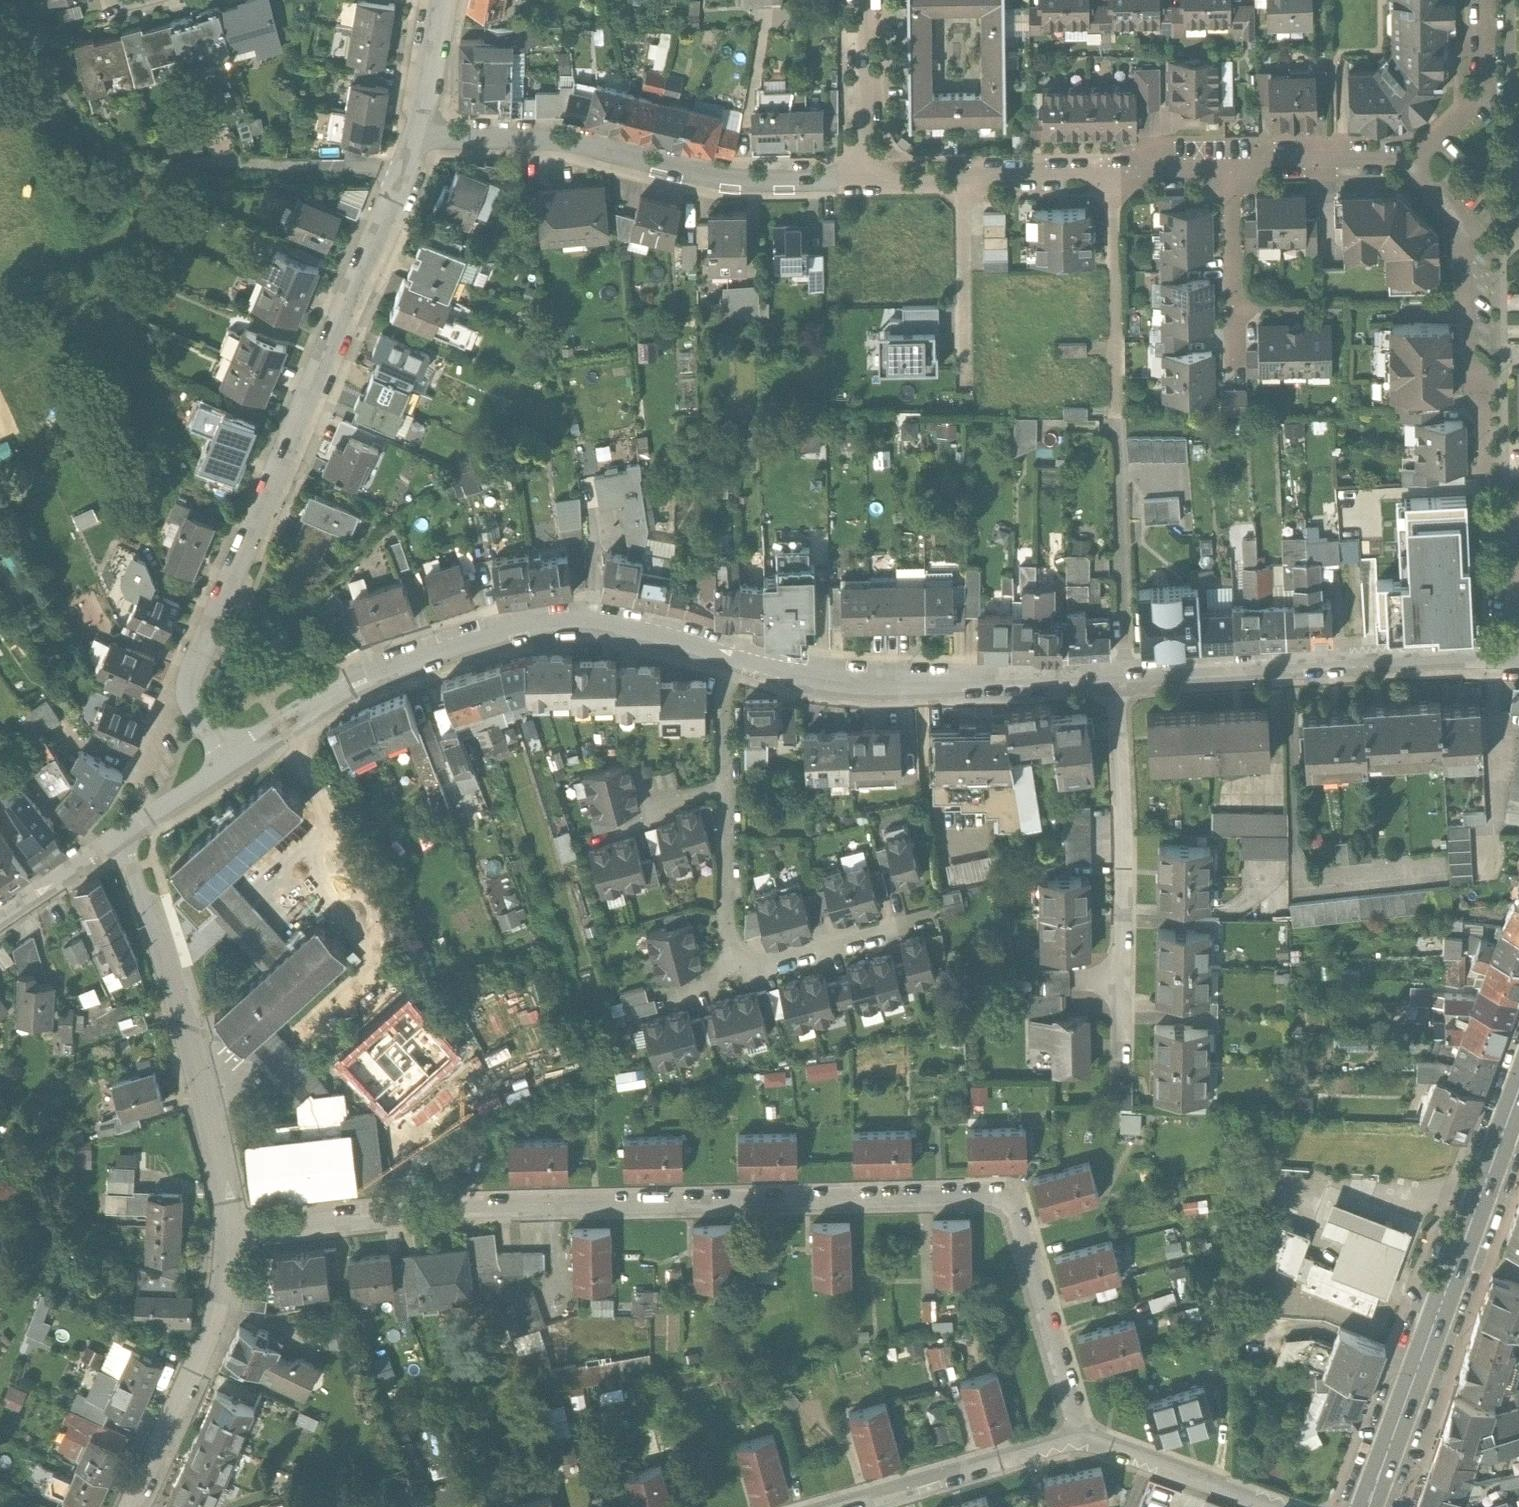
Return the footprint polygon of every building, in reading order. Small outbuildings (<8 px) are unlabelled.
[(244,3),(245,7),(219,14),(228,49),(256,41),(260,56),(280,50),(267,0),(258,0),(244,3)] [(352,27),(389,33),(394,3),(389,2),(376,0),(357,0),(352,27)] [(469,6),(484,10),(483,15),(491,16),(492,11),(503,14),(506,0),(470,0),(469,6)] [(689,26),(698,26),(700,0),(691,0),(689,26)] [(908,46),(932,46),(931,13),(981,12),(982,94),(933,95),(932,61),(908,61),(909,127),(912,127),(912,124),(1003,122),(1003,125),(1006,125),(1004,0),(908,0),(908,46)] [(1065,0),(1039,0),(1039,7),(1042,7),(1043,25),(1065,25),(1065,0)] [(1065,25),(1088,24),(1088,7),(1092,7),(1092,0),(1065,0),(1065,25)] [(1136,0),(1109,0),(1109,6),(1113,6),(1113,24),(1136,24),(1136,0)] [(1136,24),(1159,23),(1159,5),(1163,5),(1163,0),(1136,0),(1136,24)] [(1180,6),(1183,6),(1183,23),(1207,23),(1206,0),(1180,0),(1180,6)] [(1207,23),(1230,23),(1229,5),(1233,5),(1233,0),(1206,0),(1207,23)] [(1267,25),(1290,24),(1289,0),(1266,0),(1267,25)] [(1290,24),(1312,24),(1311,0),(1289,0),(1290,24)] [(1340,56),(1352,65),(1349,71),(1375,71),(1380,66),(1378,64),(1386,55),(1388,57),(1393,52),(1392,8),(1389,8),(1389,0),(1339,0),(1340,56)] [(1389,8),(1392,8),(1393,52),(1388,57),(1386,55),(1378,64),(1380,66),(1375,71),(1349,71),(1350,123),(1408,123),(1442,88),(1441,35),(1453,35),(1452,0),(1389,0),(1389,8)] [(80,8),(57,14),(59,25),(83,19),(80,8)] [(218,10),(198,16),(199,20),(171,27),(180,61),(207,54),(211,68),(232,63),(228,49),(219,14),(218,10)] [(526,26),(486,26),(486,40),(497,40),(497,50),(512,50),(512,46),(526,46),(526,26)] [(171,27),(143,34),(142,30),(122,36),(132,74),(135,88),(155,83),(152,69),(180,61),(171,27)] [(389,33),(352,27),(347,57),(357,58),(379,62),(384,63),(389,33)] [(719,35),(702,28),(697,42),(714,49),(719,35)] [(123,39),(95,47),(94,43),(74,48),(88,101),(107,96),(103,81),(132,74),(123,39)] [(486,40),(461,40),(460,73),(512,73),(512,50),(497,50),(497,40),(486,40)] [(932,46),(908,46),(908,61),(932,61),(932,46)] [(1218,83),(1217,60),(1201,60),(1201,56),(1190,56),(1190,60),(1171,60),(1171,83),(1218,83)] [(379,62),(357,58),(355,70),(377,74),(379,62)] [(1314,68),(1289,69),(1289,74),(1270,75),(1269,75),(1270,102),(1270,123),(1272,123),(1287,122),(1287,123),(1299,122),(1298,115),(1315,114),(1315,93),(1314,70),(1314,68)] [(665,74),(648,69),(644,88),(660,93),(665,74)] [(1326,69),(1314,70),(1315,93),(1326,93),(1326,69)] [(377,74),(355,70),(353,82),(375,86),(377,74)] [(1270,71),(1257,71),(1258,102),(1270,102),(1269,75),(1270,75),(1270,71)] [(512,73),(460,73),(459,103),(498,104),(498,97),(512,97),(512,73)] [(682,78),(665,74),(660,93),(677,97),(682,78)] [(353,82),(352,82),(347,111),(383,117),(388,88),(375,86),(353,82)] [(1218,106),(1218,83),(1171,83),(1172,106),(1190,106),(1190,111),(1200,111),(1200,106),(1218,106)] [(628,92),(597,84),(594,96),(587,120),(619,128),(628,92)] [(1137,105),(1137,87),(1112,88),(1113,133),(1137,133),(1137,116),(1140,116),(1140,105),(1137,105)] [(1066,88),(1042,88),(1042,106),(1039,106),(1039,114),(1039,117),(1042,117),(1043,134),(1066,134),(1066,88)] [(1089,135),(1089,88),(1066,88),(1066,134),(1078,134),(1078,135),(1089,135)] [(1113,133),(1112,88),(1089,88),(1089,135),(1101,135),(1101,133),(1113,133)] [(838,89),(826,89),(826,112),(838,112),(838,89)] [(594,96),(573,90),(566,115),(587,120),(594,96)] [(792,90),(759,90),(759,110),(756,110),(756,127),(752,127),(752,146),(790,145),(790,106),(792,90)] [(658,100),(628,92),(619,128),(650,137),(658,100)] [(512,97),(498,97),(498,104),(498,115),(522,115),(522,98),(512,97)] [(690,108),(658,100),(650,137),(681,145),(690,108)] [(821,106),(791,107),(791,145),(822,145),(821,106)] [(690,108),(681,145),(711,153),(718,128),(721,116),(690,108)] [(383,117),(347,111),(342,140),(348,141),(370,145),(379,147),(383,117)] [(1039,114),(1031,114),(1031,139),(1044,139),(1043,134),(1042,117),(1039,117),(1039,114)] [(739,133),(718,128),(711,153),(733,159),(739,133)] [(370,145),(348,141),(345,160),(367,159),(370,145)] [(467,181),(455,176),(448,192),(442,189),(434,209),(446,214),(446,216),(451,218),(451,216),(461,220),(466,208),(475,212),(488,182),(469,175),(467,181)] [(521,175),(507,175),(501,189),(506,192),(506,200),(526,200),(521,175)] [(601,187),(539,192),(542,218),(544,218),(545,235),(588,232),(588,241),(608,239),(605,210),(603,210),(601,187)] [(1437,232),(1398,194),(1337,195),(1337,197),(1341,197),(1341,245),(1341,246),(1343,246),(1343,252),(1344,252),(1361,252),(1361,247),(1386,247),(1386,278),(1411,277),(1438,277),(1437,232)] [(1281,242),(1280,195),(1256,195),(1257,220),(1257,242),(1258,242),(1281,242)] [(1305,195),(1280,195),(1281,242),(1304,242),(1306,242),(1305,220),(1305,195)] [(680,208),(641,196),(634,219),(630,232),(632,232),(670,243),(680,208)] [(1185,196),(1158,197),(1159,210),(1162,210),(1163,209),(1185,208),(1185,196)] [(339,219),(298,202),(286,232),(327,249),(339,219)] [(361,210),(341,202),(336,214),(356,222),(361,210)] [(1185,208),(1163,209),(1162,210),(1163,233),(1210,232),(1209,208),(1185,208)] [(1086,210),(1032,210),(1032,236),(1092,235),(1092,218),(1086,219),(1086,210)] [(733,212),(733,216),(708,216),(708,225),(708,249),(709,268),(746,268),(746,212),(733,212)] [(1006,236),(1005,213),(983,214),(983,236),(1006,236)] [(634,219),(616,214),(619,238),(630,241),(632,232),(630,232),(634,219)] [(1317,253),(1317,219),(1305,220),(1306,242),(1304,242),(1305,253),(1317,253)] [(1257,220),(1245,220),(1245,253),(1258,253),(1258,242),(1257,242),(1257,220)] [(835,245),(834,221),(823,221),(823,245),(835,245)] [(796,223),(774,224),(775,267),(808,266),(808,254),(808,222),(796,223)] [(708,249),(708,225),(696,225),(696,244),(696,250),(708,249)] [(481,249),(436,230),(431,240),(468,256),(467,257),(476,261),(481,249)] [(1210,232),(1163,233),(1163,256),(1163,257),(1185,256),(1210,256),(1210,232)] [(1092,235),(1032,236),(1033,260),(1092,259),(1092,235)] [(1008,272),(1007,236),(1006,236),(983,236),(984,272),(1008,272)] [(468,256),(431,240),(422,262),(457,277),(470,282),(479,262),(476,261),(467,257),(468,256)] [(696,250),(696,244),(682,244),(683,269),(697,268),(696,250)] [(1386,247),(1361,247),(1361,252),(1344,252),(1344,271),(1320,271),(1320,295),(1344,294),(1345,295),(1412,294),(1411,277),(1386,278),(1386,247)] [(318,270),(272,251),(261,278),(266,280),(307,297),(318,270)] [(823,254),(808,254),(808,266),(809,290),(824,290),(823,254)] [(1186,268),(1185,256),(1163,257),(1163,256),(1160,256),(1160,269),(1186,268)] [(457,277),(422,262),(413,283),(448,298),(457,277)] [(1186,268),(1160,269),(1161,281),(1163,281),(1163,280),(1186,280),(1186,268)] [(307,297),(266,280),(255,309),(296,325),(307,297)] [(1211,304),(1210,280),(1186,280),(1163,280),(1163,281),(1164,305),(1211,304)] [(413,283),(407,281),(393,313),(433,330),(439,316),(445,318),(452,300),(448,298),(413,283)] [(759,287),(724,289),(725,320),(759,317),(759,287)] [(1342,312),(1342,300),(1318,301),(1318,313),(1342,312)] [(1211,328),(1211,304),(1164,305),(1164,328),(1164,329),(1186,328),(1211,328)] [(1283,372),(1282,325),(1258,325),(1258,350),(1259,373),(1283,372)] [(1306,325),(1282,325),(1283,372),(1307,372),(1306,325)] [(1330,325),(1306,325),(1307,372),(1331,372),(1330,325)] [(1391,380),(1390,325),(1370,326),(1371,380),(1391,380)] [(1450,325),(1390,325),(1391,380),(1391,397),(1395,398),(1412,397),(1421,397),(1451,397),(1450,325)] [(1186,328),(1164,329),(1164,328),(1161,328),(1162,341),(1182,340),(1187,340),(1186,328)] [(288,348),(245,330),(234,358),(276,375),(288,348)] [(935,353),(935,332),(884,332),(885,372),(938,371),(937,353),(935,353)] [(429,355),(383,335),(375,352),(384,356),(377,372),(409,386),(416,371),(422,373),(429,355)] [(1187,352),(1187,340),(1182,340),(1162,341),(1156,341),(1156,353),(1164,353),(1187,352)] [(1086,344),(1058,344),(1058,356),(1086,355),(1086,344)] [(1259,373),(1258,350),(1246,350),(1247,375),(1259,375),(1259,373)] [(1187,352),(1164,353),(1165,377),(1212,376),(1211,352),(1187,352)] [(276,375),(234,358),(222,386),(265,403),(276,375)] [(377,372),(375,372),(366,393),(401,409),(411,387),(409,386),(377,372)] [(1212,376),(1165,377),(1165,401),(1212,400),(1212,376)] [(1247,390),(1235,391),(1235,416),(1247,416),(1247,390)] [(1235,416),(1235,391),(1223,391),(1223,416),(1235,416)] [(401,409),(366,393),(357,413),(395,430),(404,410),(401,409)] [(1412,397),(1395,398),(1396,410),(1403,410),(1421,409),(1421,397),(1412,397)] [(239,419),(202,404),(193,426),(216,436),(207,457),(239,471),(257,426),(244,421),(245,420),(240,418),(239,419)] [(1088,408),(1064,408),(1063,420),(1087,420),(1088,408)] [(1421,409),(1403,410),(1403,422),(1417,422),(1417,421),(1439,421),(1439,409),(1421,409)] [(1036,420),(1014,419),(1014,457),(1019,455),(1036,448),(1036,436),(1036,420)] [(1464,445),(1463,421),(1439,421),(1417,421),(1417,422),(1417,445),(1464,445)] [(376,435),(346,422),(341,433),(371,446),(376,435)] [(809,432),(799,432),(798,447),(809,447),(809,432)] [(371,446),(341,433),(331,456),(333,456),(327,470),(326,469),(324,472),(336,477),(336,478),(340,480),(341,479),(362,488),(379,450),(371,446)] [(1137,437),(1126,438),(1128,462),(1139,461),(1137,438),(1137,437)] [(1150,437),(1137,438),(1139,461),(1139,462),(1151,461),(1150,438),(1150,437)] [(1161,437),(1150,438),(1151,461),(1152,462),(1163,462),(1161,438),(1161,437)] [(1174,437),(1161,438),(1163,462),(1176,461),(1174,438),(1174,437)] [(1186,437),(1174,438),(1176,461),(1176,462),(1188,461),(1186,437)] [(1464,445),(1417,445),(1417,468),(1417,469),(1439,469),(1464,469),(1464,445)] [(639,460),(625,463),(627,470),(595,476),(601,506),(618,503),(622,522),(626,521),(645,517),(643,498),(642,490),(639,460)] [(474,467),(452,473),(458,496),(480,490),(474,467)] [(1440,482),(1439,469),(1417,469),(1417,468),(1414,468),(1415,484),(1440,482)] [(340,491),(318,482),(313,493),(335,502),(340,491)] [(656,529),(646,489),(642,490),(645,517),(646,530),(656,529)] [(313,493),(312,492),(302,514),(335,528),(349,534),(359,512),(335,502),(313,493)] [(222,506),(199,496),(194,508),(195,508),(194,511),(216,520),(222,506)] [(1418,579),(1376,581),(1378,621),(1386,620),(1386,637),(1413,636),(1412,630),(1437,629),(1437,634),(1465,633),(1464,615),(1471,615),(1469,561),(1461,562),(1459,519),(1467,519),(1465,496),(1410,500),(1411,520),(1405,520),(1407,566),(1417,566),(1418,579)] [(580,497),(556,501),(560,527),(581,524),(580,497)] [(1179,498),(1142,501),(1144,524),(1180,521),(1179,498)] [(214,524),(192,515),(194,511),(195,508),(194,508),(177,501),(170,517),(185,523),(181,532),(184,533),(170,565),(193,574),(214,524)] [(335,528),(307,517),(287,565),(311,589),(333,566),(323,556),(335,528)] [(645,517),(626,521),(628,533),(646,530),(645,517)] [(628,558),(612,554),(607,558),(601,595),(633,602),(642,552),(646,530),(628,533),(629,549),(628,558)] [(714,536),(697,536),(697,553),(709,553),(710,558),(715,558),(715,552),(714,536)] [(1256,536),(1244,536),(1244,557),(1257,557),(1256,536)] [(400,537),(387,541),(396,567),(409,563),(400,537)] [(1338,541),(1316,542),(1316,549),(1320,549),(1320,563),(1341,562),(1338,541)] [(1330,601),(1317,602),(1322,596),(1320,563),(1320,549),(1316,549),(1316,542),(1306,542),(1306,563),(1306,568),(1307,585),(1310,641),(1333,640),(1330,601)] [(737,551),(715,552),(715,558),(715,562),(715,586),(716,622),(740,624),(740,587),(738,558),(737,551)] [(778,552),(780,588),(763,588),(765,638),(810,639),(809,630),(830,629),(829,581),(812,581),(811,551),(778,552)] [(674,558),(642,552),(633,602),(667,608),(673,585),(674,579),(673,579),(674,558)] [(528,553),(492,559),(499,604),(536,599),(530,562),(528,553)] [(569,556),(530,562),(536,599),(575,594),(569,556)] [(1090,579),(1089,556),(1067,556),(1068,580),(1090,579)] [(1247,605),(1233,606),(1233,609),(1235,645),(1260,644),(1258,588),(1257,567),(1257,557),(1244,557),(1245,597),(1247,605)] [(470,598),(459,562),(426,572),(438,609),(470,598)] [(715,562),(698,563),(699,586),(715,586),(715,562)] [(1266,566),(1257,567),(1258,588),(1271,587),(1270,562),(1265,562),(1266,566)] [(1306,563),(1295,564),(1296,586),(1307,585),(1306,568),(1306,563)] [(1035,588),(1035,568),(1019,568),(1019,589),(1022,589),(1022,601),(1013,601),(1013,616),(1012,655),(1035,656),(1035,588)] [(1210,568),(1196,569),(1197,586),(1202,640),(1202,646),(1235,645),(1233,609),(1210,610),(1209,596),(1212,594),(1210,568)] [(979,569),(966,569),(965,604),(965,616),(977,616),(980,616),(979,569)] [(952,572),(924,572),(925,585),(924,585),(925,624),(951,624),(953,624),(953,605),(952,572)] [(401,579),(352,595),(364,633),(413,617),(401,579)] [(695,586),(691,585),(691,586),(682,587),(673,585),(667,608),(683,612),(716,622),(715,586),(699,586),(695,586)] [(898,625),(897,585),(870,586),(871,625),(898,625)] [(925,624),(924,585),(897,585),(898,625),(925,624)] [(1094,595),(1094,585),(1068,585),(1068,606),(1086,606),(1086,601),(1080,601),(1079,594),(1085,594),(1085,595),(1094,595)] [(1299,603),(1285,603),(1287,642),(1310,641),(1307,585),(1296,586),(1294,586),(1295,598),(1299,603)] [(870,586),(842,586),(842,594),(843,626),(871,625),(870,586)] [(1197,586),(1139,591),(1140,608),(1144,608),(1148,612),(1149,629),(1145,633),(1141,633),(1142,650),(1196,647),(1195,641),(1202,640),(1197,586)] [(331,587),(313,605),(331,622),(348,604),(331,587)] [(763,588),(740,587),(740,624),(753,626),(753,632),(758,637),(765,638),(763,588)] [(1271,587),(1258,588),(1260,644),(1287,642),(1285,603),(1269,604),(1272,598),(1271,587)] [(178,604),(142,588),(127,622),(164,638),(178,604)] [(1062,656),(1062,622),(1049,622),(1049,613),(1053,609),(1053,588),(1035,588),(1035,656),(1062,656)] [(842,594),(830,595),(830,626),(843,626),(842,594)] [(965,604),(953,605),(953,624),(951,624),(951,629),(965,629),(965,616),(965,604)] [(1103,622),(1092,623),(1086,625),(1086,606),(1068,606),(1068,622),(1068,655),(1111,652),(1110,631),(1104,632),(1103,622)] [(980,616),(977,616),(978,655),(1012,655),(1013,616),(980,616)] [(153,659),(111,640),(95,673),(105,678),(104,680),(120,687),(121,685),(125,687),(138,693),(153,659)] [(550,700),(549,657),(536,657),(536,659),(525,659),(527,696),(528,700),(550,700)] [(572,658),(562,658),(562,657),(549,657),(550,700),(571,700),(572,699),(571,664),(572,664),(572,658)] [(525,659),(500,665),(511,700),(527,696),(525,659)] [(593,662),(580,663),(580,664),(572,664),(571,664),(572,699),(571,700),(571,706),(594,705),(593,662)] [(607,664),(606,662),(593,662),(594,705),(615,705),(616,705),(616,671),(616,664),(607,664)] [(511,700),(500,665),(471,674),(483,708),(511,700)] [(638,669),(624,669),(625,671),(616,671),(616,705),(615,705),(616,712),(638,712),(638,669)] [(651,669),(638,669),(638,712),(660,712),(660,684),(660,670),(651,670),(651,669)] [(471,674),(443,683),(454,717),(483,708),(471,674)] [(682,726),(682,685),(673,685),(673,683),(660,684),(660,712),(660,727),(682,726)] [(706,683),(691,683),(691,685),(682,685),(682,726),(705,726),(705,699),(706,699),(706,683)] [(1513,684),(1510,712),(1518,712),(1518,684),(1513,684)] [(138,693),(125,687),(120,698),(150,711),(155,700),(138,693)] [(405,695),(370,709),(384,743),(384,744),(406,735),(416,762),(428,757),(405,695)] [(47,699),(25,713),(38,733),(43,731),(43,732),(61,721),(47,699)] [(1440,702),(1402,704),(1405,759),(1427,758),(1427,756),(1429,756),(1429,754),(1443,754),(1440,707),(1440,702)] [(777,704),(745,704),(745,741),(777,740),(777,732),(777,704)] [(1402,704),(1364,705),(1364,711),(1367,757),(1381,757),(1381,758),(1384,758),(1385,760),(1405,759),(1402,704)] [(144,721),(104,705),(96,725),(118,735),(114,743),(132,750),(144,721)] [(1480,705),(1440,707),(1443,754),(1443,761),(1483,758),(1480,705)] [(1268,708),(1207,711),(1210,763),(1271,760),(1268,708)] [(370,709),(329,729),(342,763),(353,758),(357,767),(377,757),(373,749),(384,743),(370,709)] [(1045,709),(1040,710),(1043,735),(1048,735),(1045,709)] [(1040,710),(1005,714),(1006,723),(1009,750),(1010,750),(1044,746),(1043,735),(1040,710)] [(1207,711),(1146,715),(1149,766),(1210,763),(1207,711)] [(1364,711),(1303,715),(1307,771),(1323,770),(1323,767),(1352,766),(1352,768),(1367,767),(1367,757),(1364,711)] [(1094,773),(1087,712),(1050,717),(1057,778),(1094,773)] [(498,720),(487,723),(492,738),(503,734),(498,720)] [(487,723),(477,727),(485,753),(496,749),(492,738),(487,723)] [(1006,723),(991,723),(991,729),(976,729),(976,724),(960,724),(961,732),(929,733),(930,781),(933,781),(934,804),(960,803),(961,810),(986,810),(986,815),(998,815),(998,818),(995,818),(995,830),(998,829),(998,831),(1023,830),(1013,766),(1010,750),(1009,750),(1006,723)] [(458,728),(443,734),(457,772),(473,766),(458,728)] [(899,732),(875,733),(875,729),(862,729),(862,733),(848,733),(848,734),(850,775),(850,781),(900,780),(899,732)] [(43,732),(43,731),(38,733),(27,741),(36,758),(33,760),(35,765),(52,789),(61,784),(69,780),(71,779),(43,732)] [(835,735),(835,737),(827,737),(828,778),(849,777),(850,781),(850,775),(848,734),(835,735)] [(827,737),(817,737),(817,736),(804,736),(806,779),(828,778),(827,737)] [(1509,797),(1518,799),(1518,741),(1509,797)] [(123,775),(81,752),(73,765),(81,770),(74,782),(108,801),(123,775)] [(428,757),(416,762),(437,814),(449,809),(428,757)] [(627,763),(583,775),(589,797),(633,785),(627,763)] [(1032,763),(1013,766),(1023,830),(1043,827),(1032,763)] [(473,766),(457,772),(460,780),(455,782),(457,787),(465,784),(478,815),(491,810),(473,766)] [(11,774),(0,782),(0,788),(10,800),(7,802),(17,818),(34,804),(11,774)] [(318,925),(278,960),(214,887),(304,808),(274,778),(171,868),(199,900),(201,898),(266,971),(214,1018),(242,1050),(244,1048),(258,1036),(347,956),(318,925)] [(74,782),(69,780),(61,784),(67,792),(57,804),(85,828),(108,801),(74,782)] [(633,785),(589,797),(595,819),(595,820),(615,814),(639,808),(633,785)] [(2,805),(7,802),(10,800),(0,788),(0,802),(2,805)] [(422,792),(416,794),(415,799),(416,803),(425,800),(422,792)] [(34,804),(17,818),(24,830),(18,835),(24,842),(29,848),(54,830),(34,804)] [(711,805),(700,808),(706,829),(714,827),(711,805)] [(1092,807),(1061,807),(1065,842),(1069,842),(1068,866),(1090,865),(1092,807)] [(700,808),(676,814),(679,822),(689,858),(690,858),(712,852),(706,829),(700,808)] [(1244,855),(1293,855),(1293,810),(1217,809),(1216,834),(1244,834),(1244,855)] [(1486,812),(1464,813),(1464,824),(1486,823),(1486,812)] [(615,814),(595,820),(595,819),(591,820),(595,832),(618,826),(615,814)] [(679,822),(657,828),(669,872),(692,865),(690,858),(689,858),(679,822)] [(908,832),(906,826),(904,827),(904,825),(885,830),(886,832),(884,833),(885,839),(887,846),(893,868),(897,884),(901,883),(902,884),(917,880),(916,878),(920,877),(912,846),(914,842),(910,840),(908,832)] [(67,847),(54,830),(29,848),(42,864),(67,847)] [(0,833),(0,880),(5,888),(30,872),(13,849),(0,833)] [(1471,836),(1448,838),(1451,887),(1474,886),(1471,836)] [(635,838),(612,844),(624,888),(646,882),(647,882),(641,862),(635,838)] [(29,848),(24,842),(13,849),(30,872),(42,864),(29,848)] [(612,844),(590,850),(602,894),(624,888),(612,844)] [(887,846),(876,849),(882,871),(881,871),(882,871),(893,868),(887,846)] [(1210,848),(1159,847),(1158,907),(1209,908),(1210,848)] [(863,851),(841,856),(845,870),(857,914),(860,913),(861,915),(876,910),(876,909),(879,908),(876,896),(870,874),(867,864),(863,851)] [(653,859),(641,862),(647,882),(646,882),(647,888),(660,884),(653,859)] [(986,878),(981,860),(947,867),(951,886),(986,878)] [(1054,866),(1029,867),(1031,878),(1041,878),(1055,877),(1054,866)] [(845,870),(841,871),(841,870),(825,874),(826,875),(822,876),(825,887),(832,911),(834,920),(838,919),(838,921),(854,916),(853,915),(857,914),(845,870)] [(881,871),(870,874),(876,896),(888,893),(882,871),(881,871)] [(1055,877),(1041,878),(1042,914),(1087,913),(1087,877),(1055,877)] [(99,881),(79,893),(88,915),(111,904),(99,881)] [(800,889),(799,882),(777,888),(790,938),(794,937),(794,939),(809,935),(809,933),(813,932),(810,924),(804,899),(801,889),(800,889)] [(825,887),(814,890),(815,895),(820,914),(832,911),(825,887)] [(1451,887),(1403,892),(1405,914),(1452,909),(1451,887)] [(777,888),(754,894),(756,901),(758,909),(763,928),(761,929),(762,932),(766,945),(771,943),(772,945),(787,941),(787,939),(790,938),(777,888)] [(960,890),(937,895),(942,918),(965,912),(960,890)] [(1403,892),(1358,897),(1361,918),(1405,914),(1403,892)] [(815,895),(804,899),(810,924),(822,921),(820,914),(815,895)] [(1358,897),(1291,904),(1294,926),(1361,918),(1358,897)] [(1514,902),(1506,919),(1518,924),(1518,902),(1514,902)] [(111,904),(88,915),(101,942),(105,940),(124,932),(111,904)] [(508,926),(526,919),(520,904),(502,912),(508,926)] [(758,909),(745,912),(744,937),(762,932),(761,929),(763,928),(758,909)] [(685,911),(664,917),(667,929),(689,923),(685,911)] [(1475,912),(1432,914),(1432,924),(1445,924),(1444,934),(1461,935),(1461,929),(1471,929),(1473,929),(1475,912)] [(1087,913),(1042,914),(1042,936),(1048,936),(1048,956),(1088,956),(1087,913)] [(1506,919),(1502,927),(1518,934),(1518,924),(1506,919)] [(667,929),(647,934),(653,957),(697,945),(691,922),(689,923),(667,929)] [(1498,936),(1496,943),(1491,956),(1518,966),(1518,934),(1502,927),(1498,936)] [(1209,932),(1158,931),(1158,966),(1208,967),(1209,932)] [(124,932),(105,940),(118,970),(136,961),(124,932)] [(941,932),(924,937),(931,962),(944,956),(941,932)] [(1461,935),(1444,934),(1444,953),(1445,953),(1460,953),(1461,935)] [(924,935),(901,941),(906,962),(912,985),(936,979),(931,962),(924,937),(924,935)] [(1496,943),(1480,937),(1478,943),(1461,942),(1460,952),(1475,951),(1476,949),(1491,956),(1496,943)] [(89,956),(81,938),(72,942),(80,960),(89,956)] [(0,946),(0,974),(16,964),(3,945),(0,946)] [(697,945),(653,957),(659,979),(703,967),(697,945)] [(1491,956),(1476,949),(1475,951),(1471,961),(1487,967),(1491,956)] [(1460,953),(1445,953),(1445,983),(1463,983),(1463,965),(1460,965),(1460,953)] [(892,954),(869,961),(881,1004),(904,998),(901,988),(895,965),(892,954)] [(1491,956),(1487,967),(1481,984),(1517,996),(1518,990),(1518,966),(1491,956)] [(136,961),(118,970),(123,982),(140,975),(136,961)] [(869,961),(847,967),(850,978),(856,1001),(859,1011),(881,1004),(869,961)] [(906,962),(895,965),(901,988),(912,985),(906,962)] [(1208,967),(1158,966),(1157,1001),(1208,1001),(1208,967)] [(1069,970),(1044,970),(1044,982),(1069,982),(1069,970)] [(827,984),(824,973),(801,979),(813,1023),(836,1016),(833,1007),(827,984)] [(52,987),(33,986),(33,978),(18,976),(18,1000),(52,1000),(52,987)] [(850,978),(838,981),(845,1004),(856,1001),(850,978)] [(801,979),(779,985),(791,1029),(813,1023),(801,979)] [(838,981),(827,984),(833,1007),(845,1004),(838,981)] [(1069,982),(1044,982),(1045,994),(1064,994),(1069,994),(1069,982)] [(92,1002),(107,997),(103,983),(87,989),(92,1002)] [(1517,996),(1481,984),(1476,997),(1472,1008),(1507,1021),(1517,996)] [(645,987),(621,994),(624,1006),(635,1004),(648,1000),(645,987)] [(768,990),(756,993),(762,1014),(774,1011),(768,990)] [(756,991),(733,997),(745,1041),(768,1035),(762,1014),(756,993),(756,991)] [(407,993),(335,1056),(385,1112),(455,1050),(407,993)] [(1476,997),(1432,993),(1430,1006),(1458,1008),(1472,1008),(1476,997)] [(1064,994),(1045,994),(1029,994),(1029,1012),(1039,1012),(1039,1020),(1056,1020),(1056,1018),(1061,1018),(1063,1016),(1064,1017),(1064,994)] [(733,997),(711,1003),(714,1015),(721,1039),(723,1047),(745,1041),(733,997)] [(52,1000),(18,1000),(17,1015),(52,1016),(52,1000)] [(635,1004),(624,1006),(628,1018),(638,1015),(635,1004)] [(73,1009),(60,1008),(60,1029),(73,1030),(73,1018),(73,1013),(73,1009)] [(1507,1021),(1472,1008),(1458,1008),(1456,1024),(1466,1024),(1461,1036),(1497,1049),(1507,1021)] [(688,1010),(666,1016),(677,1060),(700,1054),(698,1045),(691,1020),(688,1010)] [(714,1015),(702,1017),(709,1042),(721,1039),(714,1015)] [(666,1016),(643,1022),(655,1066),(677,1060),(666,1016)] [(1069,1016),(1067,1019),(1064,1017),(1063,1016),(1061,1018),(1056,1018),(1056,1020),(1039,1020),(1032,1021),(1033,1042),(1049,1042),(1054,1048),(1054,1065),(1071,1064),(1075,1070),(1087,1070),(1086,1016),(1069,1016)] [(702,1017),(691,1020),(698,1045),(709,1042),(702,1017)] [(1446,1024),(1429,1023),(1429,1029),(1434,1029),(1434,1035),(1446,1036),(1446,1024)] [(1456,1024),(1446,1024),(1446,1036),(1461,1036),(1466,1024),(1456,1024)] [(1204,1026),(1157,1025),(1157,1062),(1204,1063),(1204,1026)] [(311,1096),(258,1036),(244,1048),(298,1108),(311,1096)] [(1451,1064),(1446,1077),(1482,1090),(1497,1049),(1461,1036),(1451,1064)] [(1435,1058),(1423,1058),(1422,1068),(1417,1068),(1417,1076),(1435,1077),(1435,1060),(1435,1058)] [(1451,1064),(1435,1060),(1435,1077),(1446,1077),(1451,1064)] [(1204,1063),(1157,1062),(1156,1097),(1207,1098),(1208,1063),(1204,1063)] [(619,1070),(623,1088),(650,1083),(646,1065),(619,1070)] [(155,1070),(111,1081),(119,1111),(120,1113),(135,1109),(163,1101),(155,1070)] [(1446,1077),(1435,1077),(1420,1116),(1465,1133),(1482,1090),(1446,1077)] [(374,1113),(345,1116),(343,1093),(311,1096),(298,1108),(299,1121),(263,1124),(264,1140),(248,1142),(253,1197),(381,1184),(374,1113)] [(135,1109),(120,1113),(119,1111),(110,1114),(114,1129),(138,1122),(135,1109)] [(1125,1129),(1145,1130),(1146,1111),(1126,1110),(1125,1129)] [(1025,1128),(968,1130),(969,1166),(1026,1165),(1025,1128)] [(909,1131),(851,1133),(852,1169),(910,1168),(909,1131)] [(794,1134),(736,1135),(737,1172),(795,1170),(794,1134)] [(680,1137),(624,1138),(625,1175),(681,1173),(680,1137)] [(566,1140),(509,1141),(510,1177),(567,1176),(566,1140)] [(89,1150),(71,1151),(71,1166),(90,1165),(89,1150)] [(1088,1163),(1033,1179),(1043,1214),(1098,1198),(1088,1163)] [(134,1168),(110,1167),(109,1193),(134,1193),(134,1168)] [(134,1193),(109,1193),(109,1212),(148,1213),(147,1226),(181,1227),(182,1195),(134,1193)] [(1411,1230),(1332,1200),(1321,1230),(1343,1239),(1330,1273),(1387,1294),(1411,1230)] [(1505,1243),(1518,1248),(1518,1204),(1505,1243)] [(969,1221),(932,1222),(934,1279),(970,1278),(969,1221)] [(848,1224),(811,1225),(813,1282),(849,1281),(848,1224)] [(1309,1236),(1282,1225),(1271,1256),(1279,1259),(1276,1265),(1295,1273),(1302,1255),(1309,1236)] [(181,1227),(147,1226),(146,1257),(180,1258),(181,1227)] [(729,1227),(693,1228),(694,1285),(730,1284),(729,1227)] [(608,1230),(572,1231),(573,1288),(610,1287),(608,1230)] [(1110,1242),(1055,1258),(1065,1292),(1120,1276),(1110,1242)] [(463,1244),(415,1250),(416,1262),(419,1286),(421,1301),(469,1295),(463,1244)] [(336,1249),(322,1251),(324,1278),(339,1276),(336,1249)] [(544,1250),(493,1250),(521,1332),(543,1324),(526,1273),(544,1273),(544,1250)] [(322,1251),(272,1256),(274,1269),(271,1270),(274,1296),(326,1291),(324,1278),(322,1251)] [(389,1254),(349,1259),(354,1294),(392,1290),(393,1290),(391,1265),(389,1254)] [(1381,1287),(1311,1261),(1313,1258),(1302,1255),(1295,1273),(1294,1277),(1304,1281),(1301,1287),(1371,1313),(1381,1287)] [(416,1262),(402,1263),(405,1287),(419,1286),(416,1262)] [(186,1264),(160,1263),(159,1273),(179,1278),(185,1280),(186,1264)] [(402,1263),(391,1265),(393,1290),(392,1290),(395,1315),(408,1313),(408,1312),(405,1287),(402,1263)] [(159,1273),(138,1267),(137,1283),(152,1283),(176,1290),(179,1278),(159,1273)] [(1257,1267),(1253,1278),(1261,1281),(1265,1270),(1257,1267)] [(1495,1275),(1481,1312),(1518,1324),(1518,1283),(1495,1275)] [(152,1283),(137,1283),(137,1294),(178,1295),(176,1290),(152,1283)] [(23,1353),(42,1359),(63,1294),(45,1288),(23,1353)] [(1157,1306),(1181,1300),(1179,1289),(1154,1295),(1157,1306)] [(178,1295),(137,1294),(136,1319),(158,1320),(158,1328),(176,1329),(176,1321),(189,1322),(190,1296),(178,1295)] [(267,1300),(245,1297),(243,1308),(265,1311),(267,1300)] [(1480,1311),(1470,1343),(1509,1355),(1513,1342),(1508,1340),(1510,1336),(1518,1338),(1518,1324),(1481,1312),(1480,1311)] [(1133,1320),(1078,1336),(1088,1372),(1143,1356),(1133,1320)] [(268,1334),(258,1329),(255,1334),(240,1326),(226,1355),(301,1392),(314,1366),(298,1358),(287,1364),(274,1357),(280,1346),(266,1339),(268,1334)] [(1385,1345),(1340,1327),(1333,1346),(1324,1370),(1333,1373),(1369,1387),(1385,1345)] [(1333,1346),(1310,1337),(1307,1344),(1300,1363),(1308,1364),(1324,1370),(1333,1346)] [(1296,1343),(1285,1339),(1277,1362),(1300,1363),(1307,1344),(1297,1340),(1296,1343)] [(1509,1355),(1470,1343),(1459,1380),(1497,1392),(1506,1361),(1513,1363),(1515,1357),(1509,1355)] [(161,1361),(131,1347),(118,1376),(148,1390),(161,1361)] [(996,1370),(961,1380),(976,1434),(1011,1424),(996,1370)] [(1369,1387),(1333,1373),(1332,1375),(1315,1376),(1316,1389),(1327,1388),(1316,1418),(1352,1416),(1360,1410),(1369,1387)] [(148,1390),(118,1376),(105,1405),(135,1419),(148,1390)] [(1315,1376),(1297,1377),(1297,1386),(1297,1391),(1316,1389),(1315,1376)] [(13,1381),(6,1401),(25,1408),(32,1387),(13,1381)] [(1202,1386),(1147,1403),(1157,1438),(1213,1421),(1202,1386)] [(253,1410),(217,1394),(199,1431),(236,1448),(253,1410)] [(1494,1406),(1454,1395),(1444,1429),(1473,1436),(1479,1417),(1489,1420),(1494,1406)] [(883,1402),(848,1412),(863,1466),(899,1456),(883,1402)] [(108,1412),(85,1403),(80,1413),(103,1424),(108,1412)] [(1496,1413),(1493,1422),(1489,1420),(1479,1417),(1473,1436),(1481,1439),(1509,1430),(1518,1427),(1518,1406),(1496,1413)] [(80,1413),(75,1411),(70,1423),(97,1435),(103,1424),(80,1413)] [(1509,1430),(1514,1447),(1518,1445),(1518,1427),(1509,1430)] [(1473,1436),(1444,1429),(1431,1468),(1468,1478),(1476,1452),(1486,1455),(1498,1452),(1500,1456),(1515,1451),(1514,1447),(1509,1430),(1481,1439),(1473,1436)] [(236,1448),(199,1431),(185,1463),(222,1480),(236,1448)] [(771,1434),(736,1444),(752,1498),(786,1488),(771,1434)] [(120,1451),(90,1437),(77,1467),(107,1480),(120,1451)] [(185,1463),(168,1498),(185,1506),(200,1506),(201,1505),(205,1506),(211,1506),(213,1503),(216,1504),(227,1482),(222,1480),(185,1463)] [(624,1475),(633,1506),(670,1506),(658,1466),(624,1475)] [(77,1467),(64,1496),(92,1506),(95,1506),(107,1480),(77,1467)] [(1045,1479),(1052,1506),(1084,1506),(1108,1502),(1100,1467),(1045,1479)] [(1431,1468),(1417,1506),(1455,1506),(1461,1489),(1477,1486),(1479,1481),(1468,1478),(1431,1468)] [(1499,1477),(1501,1486),(1518,1482),(1518,1474),(1499,1477)] [(35,1487),(30,1498),(50,1506),(51,1506),(56,1496),(35,1487)] [(946,1506),(988,1506),(985,1496),(946,1506)] [(513,1506),(550,1506),(547,1497),(513,1506)]
